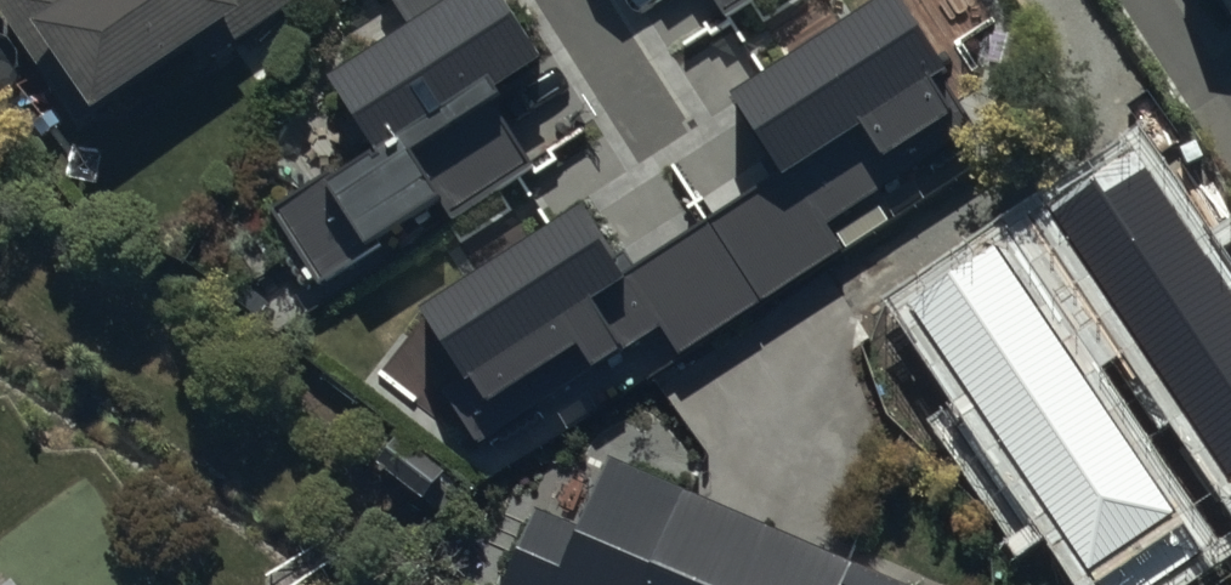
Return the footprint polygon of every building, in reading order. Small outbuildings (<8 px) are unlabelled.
[(306,0),(11,0),(0,8),(0,32),(77,138),(91,128),(101,141),(236,44),(243,54),(310,5),(306,0)] [(400,21),(322,72),(367,142),(267,207),(320,288),(519,159),(476,93),(536,54),(500,0),(386,0),(400,21)] [(728,92),(777,167),(626,266),(582,199),(419,305),(467,379),(446,393),(478,442),(660,323),(678,350),(836,247),(821,223),(972,124),(939,75),(949,68),(904,0),(869,0),(728,92)] [(723,16),(748,0),(713,0),(723,16)] [(1230,16),(1230,0),(1220,0),(1230,16)] [(1230,479),(1230,292),(1137,152),(1048,211),(1229,480),(1230,479)] [(1176,514),(994,245),(908,303),(1090,572),(1176,514)] [(545,512),(514,584),(904,584),(711,504),(706,515),(614,477),(591,531),(545,512)]
